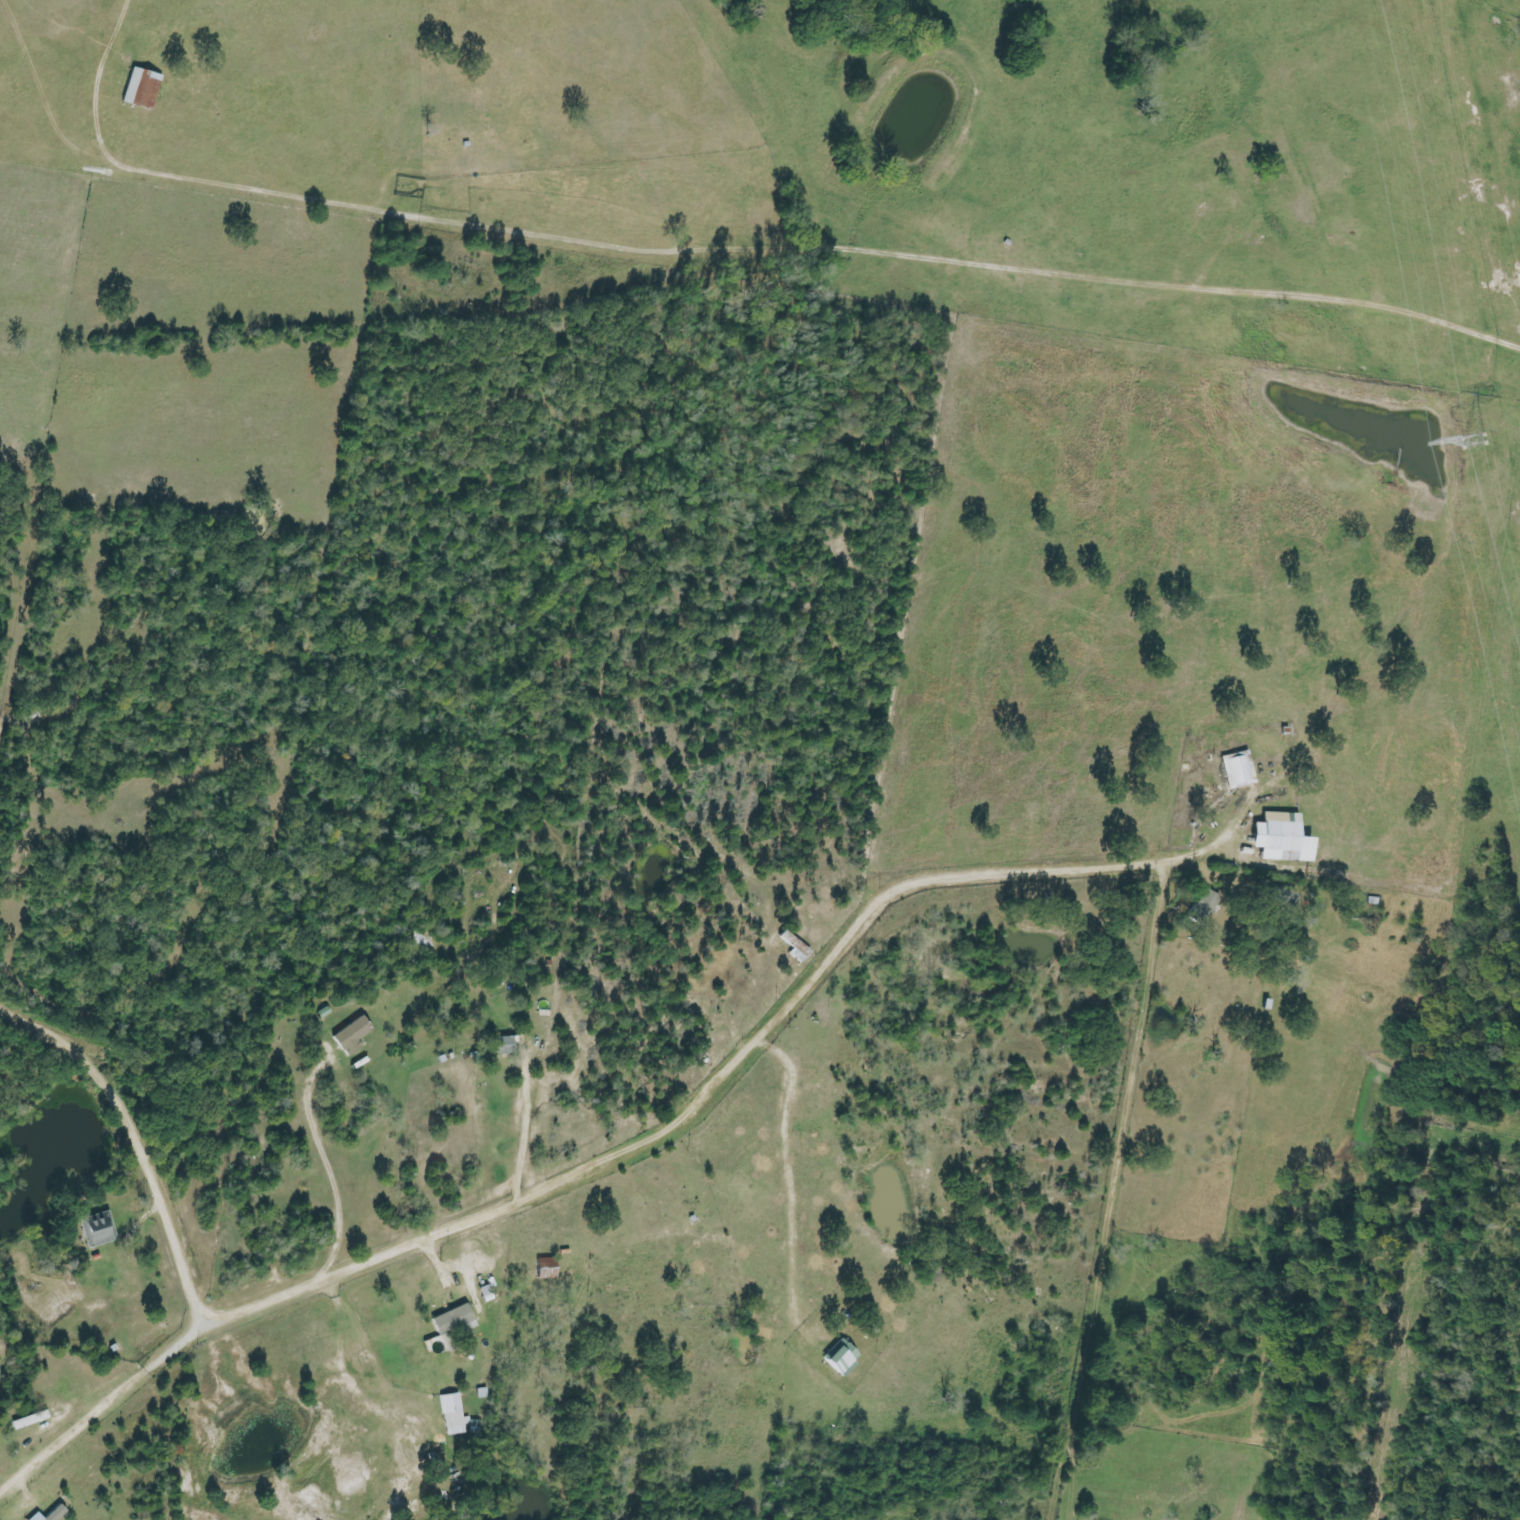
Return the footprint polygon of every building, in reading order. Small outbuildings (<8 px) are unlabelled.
[(122,101),(152,110),(163,76),(133,67),(122,101)] [(1262,859),(1313,861),(1314,837),(1300,837),(1301,814),(1264,812),(1264,822),(1255,821),(1254,848),(1262,849),(1262,859)] [(1188,916),(1201,925),(1221,898),(1207,888),(1188,916)] [(333,1033),(345,1058),(362,1049),(357,1039),(371,1032),(365,1018),(333,1033)] [(514,1037),(494,1037),(495,1054),(514,1054),(514,1037)] [(117,1240),(108,1211),(79,1221),(88,1249),(117,1240)] [(479,1289),(484,1302),(492,1299),(487,1286),(479,1289)] [(432,1318),(446,1354),(457,1349),(452,1336),(476,1326),(467,1304),(432,1318)] [(445,1428),(471,1424),(471,1427),(478,1426),(477,1418),(462,1420),(459,1393),(440,1396),(445,1428)] [(66,1511),(60,1505),(44,1519),(37,1512),(28,1519),(57,1519),(66,1511)]
